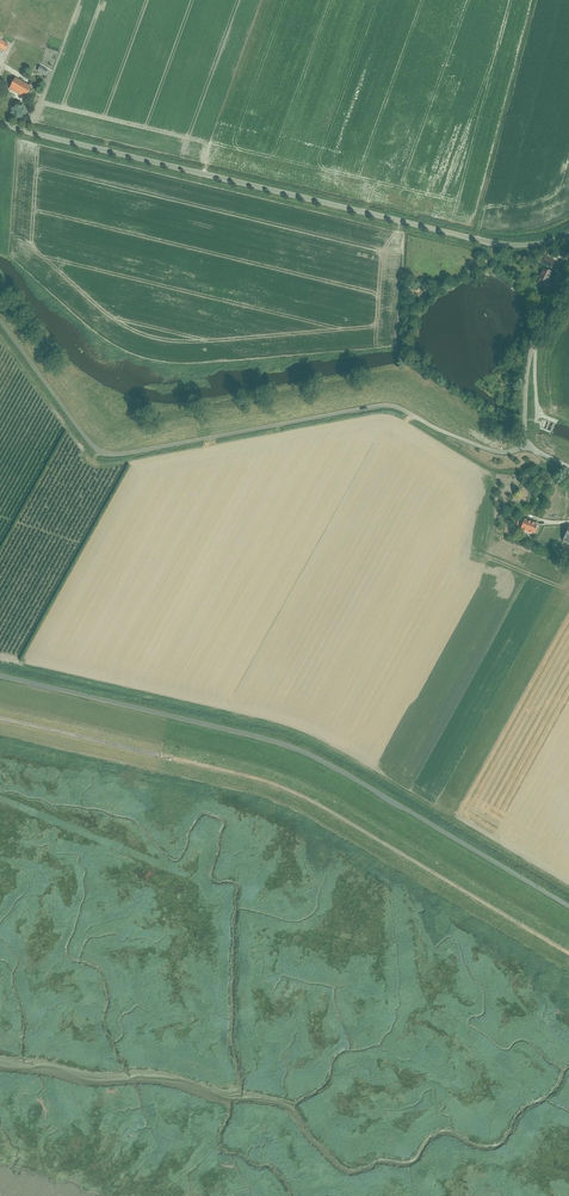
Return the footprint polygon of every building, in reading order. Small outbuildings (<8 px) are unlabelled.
[(53,44),(55,35),(48,33),(46,42),(53,44)] [(0,45),(0,49),(5,52),(9,45),(2,41),(0,45)] [(41,66),(38,71),(46,75),(48,70),(41,66)] [(25,97),(31,86),(16,78),(10,89),(25,97)] [(542,263),(551,268),(554,262),(544,257),(542,263)] [(551,272),(543,269),(539,279),(540,279),(538,283),(547,287),(550,281),(547,280),(551,272)] [(518,518),(516,525),(518,526),(516,532),(519,533),(520,530),(533,535),(537,525),(524,520),(518,518)]
